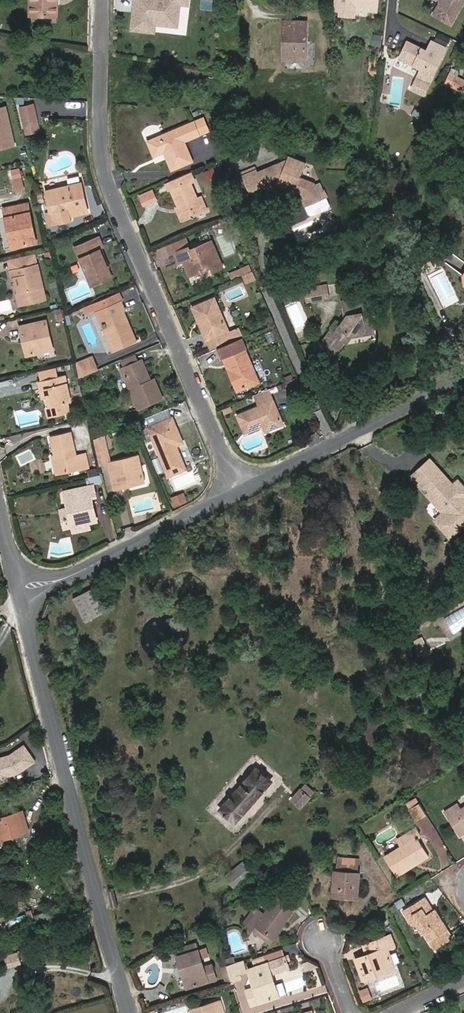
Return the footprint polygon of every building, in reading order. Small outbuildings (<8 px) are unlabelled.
[(31,14),(53,14),(53,0),(31,0),(31,14)] [(154,0),(132,0),(130,20),(151,23),(152,13),(153,7),(154,0)] [(336,8),(341,9),(341,13),(354,14),(355,6),(371,7),(377,2),(377,0),(337,0),(336,8)] [(463,3),(463,0),(443,0),(441,3),(435,13),(453,23),(463,3)] [(305,59),(306,22),(285,22),(284,40),(289,40),(289,59),(305,59)] [(437,40),(450,44),(452,37),(439,32),(437,40)] [(432,44),(419,38),(415,46),(428,52),(432,44)] [(402,55),(409,58),(407,63),(423,70),(419,79),(418,79),(414,88),(426,94),(430,85),(430,84),(447,48),(433,41),(432,44),(428,52),(415,46),(408,43),(402,55)] [(451,70),(446,83),(463,90),(463,75),(451,70)] [(18,144),(9,103),(0,105),(0,148),(18,144)] [(39,124),(34,103),(20,106),(26,127),(39,124)] [(199,130),(194,117),(148,134),(153,150),(163,147),(170,164),(191,156),(183,136),(199,130)] [(27,133),(40,130),(39,124),(26,127),(27,133)] [(258,170),(258,168),(242,174),(249,192),(264,186),(262,182),(274,178),(276,183),(294,190),(293,194),(301,197),(308,214),(312,215),(328,208),(330,204),(324,190),(319,192),(314,181),(300,176),(305,161),(287,155),(286,159),(284,166),(275,163),(258,170)] [(22,166),(12,168),(17,190),(27,188),(22,166)] [(256,166),(241,172),(242,174),(258,168),(256,166)] [(202,193),(199,194),(192,179),(196,178),(192,169),(170,178),(173,186),(180,204),(184,203),(188,214),(208,206),(202,193)] [(81,178),(69,181),(70,186),(47,190),(54,220),(61,218),(62,225),(73,222),(71,216),(68,208),(74,207),(75,210),(88,207),(81,178)] [(264,186),(265,188),(276,183),(274,178),(262,182),(264,186)] [(146,203),(159,197),(154,185),(140,191),(146,203)] [(38,242),(28,203),(4,208),(8,227),(11,226),(16,247),(38,242)] [(183,216),(188,214),(184,203),(180,204),(178,205),(183,216)] [(71,216),(89,211),(88,207),(75,210),(74,207),(68,208),(71,216)] [(2,236),(4,246),(11,245),(10,235),(2,236)] [(167,243),(171,253),(175,251),(175,250),(190,245),(186,235),(167,243)] [(105,247),(101,237),(77,247),(92,284),(111,276),(108,268),(100,249),(103,248),(105,247)] [(213,270),(224,265),(213,239),(191,248),(190,245),(175,250),(175,251),(179,261),(184,259),(187,257),(194,273),(202,269),(204,272),(208,271),(207,268),(205,264),(211,262),(212,266),(213,270)] [(108,268),(110,267),(103,248),(100,249),(108,268)] [(26,266),(37,264),(35,255),(25,257),(26,266)] [(25,257),(8,261),(10,272),(38,265),(37,264),(26,266),(25,257)] [(190,274),(194,273),(187,257),(184,259),(190,274)] [(286,264),(279,263),(279,260),(272,258),(270,269),(284,272),(286,264)] [(33,301),(46,298),(38,265),(10,272),(12,281),(15,280),(20,279),(23,294),(19,295),(21,308),(34,306),(33,301)] [(256,278),(253,271),(245,275),(248,281),(256,278)] [(15,280),(19,295),(23,294),(20,279),(15,280)] [(333,297),(329,286),(317,290),(321,301),(333,297)] [(315,304),(321,301),(317,290),(310,293),(315,304)] [(124,311),(125,310),(122,302),(120,303),(117,294),(85,308),(87,314),(97,310),(98,313),(100,312),(105,324),(102,325),(104,329),(106,328),(116,350),(137,342),(124,311)] [(368,296),(342,300),(343,306),(369,303),(368,296)] [(229,330),(215,297),(195,305),(200,317),(202,321),(205,329),(204,330),(207,339),(229,330)] [(339,327),(335,332),(331,329),(320,344),(334,355),(345,341),(347,342),(351,336),(352,335),(353,333),(360,332),(363,328),(373,327),(372,317),(368,317),(363,313),(363,309),(370,309),(369,303),(343,306),(344,314),(346,316),(342,321),(343,324),(342,326),(339,327)] [(98,313),(96,313),(102,325),(105,324),(100,312),(98,313)] [(55,361),(47,322),(21,328),(24,346),(28,345),(30,357),(27,358),(29,367),(55,361)] [(243,334),(241,327),(230,332),(233,339),(243,334)] [(351,336),(374,332),(373,327),(363,328),(360,332),(353,333),(352,335),(351,336)] [(104,329),(113,352),(116,350),(106,328),(104,329)] [(233,339),(230,332),(229,330),(207,339),(211,348),(233,339)] [(239,388),(260,380),(247,348),(249,347),(245,336),(219,347),(223,357),(226,357),(239,388)] [(80,380),(100,371),(95,359),(77,366),(80,380)] [(136,359),(124,364),(126,369),(138,364),(136,359)] [(152,382),(144,362),(138,364),(147,384),(152,382)] [(138,364),(126,369),(122,371),(139,411),(164,401),(155,380),(152,382),(147,384),(138,364)] [(41,382),(53,379),(51,370),(39,373),(41,382)] [(72,404),(66,376),(53,379),(41,382),(39,383),(43,401),(46,401),(49,419),(70,414),(68,405),(72,404)] [(267,431),(285,424),(270,389),(256,395),(261,407),(239,415),(246,433),(265,426),(267,431)] [(184,445),(174,419),(149,430),(170,479),(187,472),(178,448),(184,445)] [(136,425),(122,430),(126,438),(139,432),(136,425)] [(77,459),(72,436),(51,440),(56,459),(60,476),(78,472),(79,474),(89,471),(87,458),(77,459)] [(111,465),(108,451),(97,453),(100,467),(111,465)] [(145,485),(140,459),(111,465),(117,491),(126,489),(125,486),(135,484),(136,487),(145,485)] [(434,490),(427,482),(441,470),(432,459),(418,470),(425,479),(423,481),(425,484),(421,487),(428,495),(431,493),(434,490)] [(425,484),(423,481),(425,479),(418,470),(412,476),(421,487),(425,484)] [(461,483),(457,483),(454,485),(441,470),(427,482),(434,490),(431,493),(442,507),(445,506),(448,507),(449,507),(450,510),(451,511),(450,513),(446,516),(444,518),(443,521),(443,523),(443,526),(444,527),(446,529),(447,531),(450,532),(453,532),(456,532),(463,525),(463,486),(461,483)] [(96,487),(66,494),(69,506),(72,503),(71,496),(93,490),(94,490),(96,498),(98,498),(96,487)] [(72,503),(69,506),(70,512),(70,516),(63,518),(65,530),(73,528),(74,533),(89,530),(88,524),(96,523),(91,500),(94,499),(96,498),(94,490),(93,490),(71,496),(72,503)] [(185,500),(182,495),(173,499),(175,504),(185,500)] [(91,527),(100,525),(94,499),(91,500),(96,523),(88,524),(89,530),(74,533),(75,537),(91,533),(91,527)] [(95,618),(105,613),(93,589),(82,594),(95,618)] [(428,651),(423,639),(417,641),(422,653),(428,651)] [(11,757),(0,760),(0,783),(6,782),(5,778),(7,777),(20,774),(36,763),(25,747),(11,757)] [(222,808),(236,821),(271,781),(257,769),(222,808)] [(309,796),(314,791),(306,784),(301,789),(309,796)] [(300,806),(309,796),(301,789),(292,798),(300,806)] [(412,810),(422,803),(415,792),(405,799),(412,810)] [(459,802),(445,810),(458,829),(463,825),(463,806),(462,807),(459,802)] [(422,803),(412,810),(417,819),(428,813),(422,803)] [(25,811),(0,818),(0,838),(0,839),(30,830),(25,811)] [(417,819),(419,823),(430,817),(428,813),(417,819)] [(399,837),(403,844),(386,854),(398,874),(414,864),(414,860),(418,858),(419,861),(430,854),(419,836),(422,834),(418,826),(399,837)] [(350,864),(350,858),(339,857),(338,870),(336,870),(333,896),(358,899),(359,891),(355,891),(357,872),(357,864),(350,864)] [(225,875),(235,888),(254,873),(244,860),(225,875)] [(294,908),(298,903),(283,893),(279,898),(294,908)] [(425,896),(403,909),(409,918),(416,915),(426,931),(425,932),(435,948),(454,937),(436,908),(434,909),(425,896)] [(249,925),(253,928),(252,930),(271,943),(275,937),(273,936),(283,922),(285,923),(295,909),(294,908),(279,898),(278,897),(265,914),(259,910),(249,925)] [(255,907),(244,921),(249,925),(259,910),(255,907)] [(37,924),(33,909),(27,911),(31,925),(37,924)] [(58,921),(54,909),(37,914),(41,926),(58,921)] [(389,919),(386,912),(379,916),(383,921),(389,919)] [(415,923),(422,934),(425,932),(426,931),(416,915),(409,918),(412,924),(415,923)] [(275,937),(285,923),(283,922),(273,936),(275,937)] [(391,934),(373,941),(377,951),(370,953),(357,958),(365,978),(374,975),(373,971),(394,964),(388,948),(395,946),(391,934)] [(373,941),(366,943),(370,953),(377,951),(373,941)] [(186,953),(199,949),(198,943),(185,946),(186,953)] [(177,955),(186,953),(185,946),(176,949),(177,955)] [(213,963),(205,966),(199,949),(186,953),(177,955),(180,966),(184,965),(191,987),(218,978),(213,963)] [(266,963),(258,966),(249,968),(255,987),(247,989),(252,1005),(276,997),(271,982),(275,981),(272,973),(290,967),(288,960),(291,960),(290,956),(266,963)] [(264,958),(256,960),(258,966),(266,963),(264,958)] [(240,974),(246,972),(242,959),(228,964),(229,968),(232,980),(241,978),(240,974)] [(318,968),(310,962),(306,963),(308,971),(318,968)] [(374,975),(395,967),(394,964),(373,971),(374,975)] [(180,966),(187,988),(191,987),(184,965),(180,966)] [(233,983),(232,980),(229,968),(223,970),(228,985),(233,983)] [(220,1000),(193,1008),(195,1012),(217,1012),(223,1011),(220,1000)]
